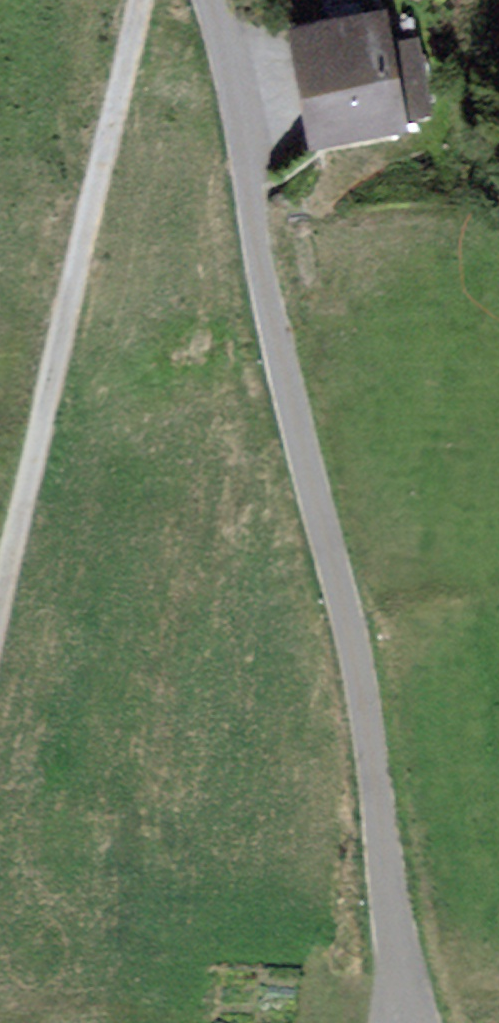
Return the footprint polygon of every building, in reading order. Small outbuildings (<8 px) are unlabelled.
[(383,16),(284,35),(307,158),(404,140),(401,120),(431,115),(416,36),(388,42),(383,16)]
